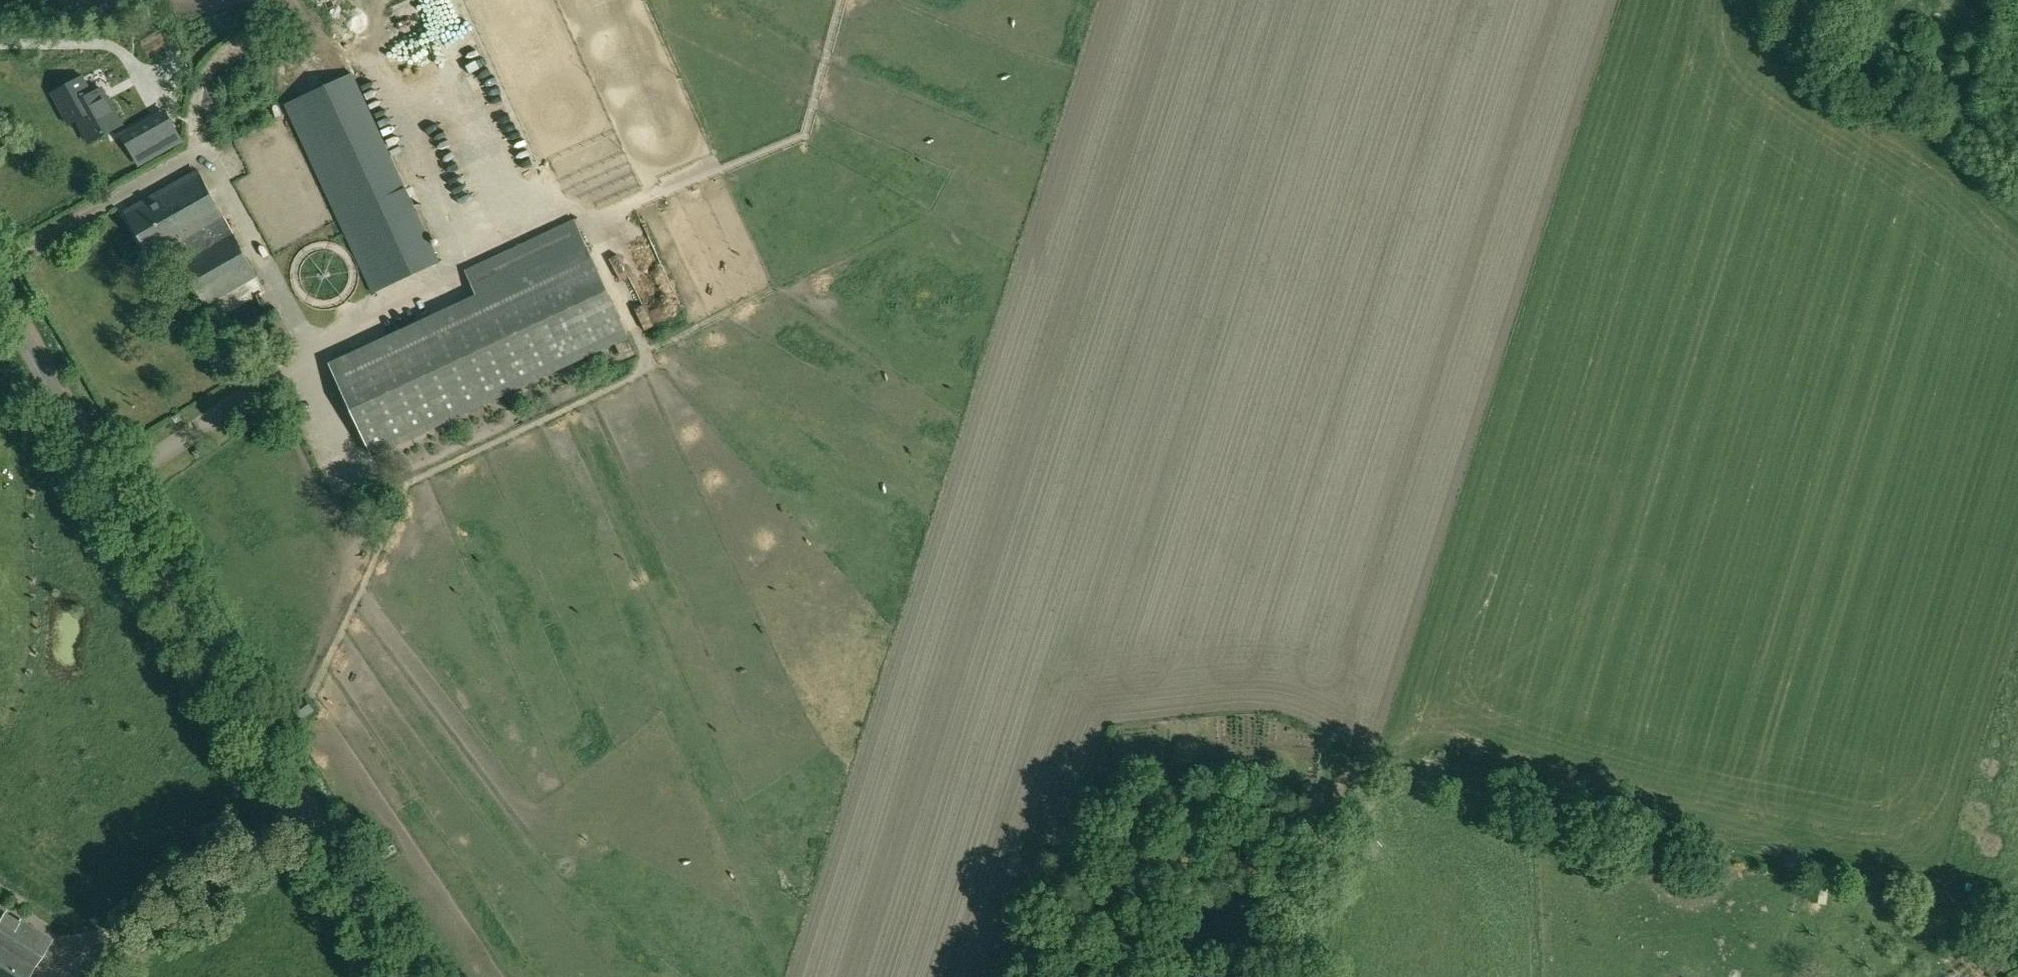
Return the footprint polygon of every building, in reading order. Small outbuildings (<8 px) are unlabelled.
[(440,262),(355,75),(302,99),(289,105),(374,292),(440,262)] [(103,89),(82,100),(73,84),(54,94),(70,124),(77,120),(90,143),(123,125),(103,89)] [(140,164),(182,140),(170,120),(129,143),(140,164)] [(208,305),(258,277),(200,173),(129,212),(154,257),(175,246),(208,305)] [(466,270),(477,295),(332,363),(374,455),(629,337),(575,219),(466,270)] [(314,711),(304,697),(290,706),(300,720),(314,711)] [(1209,885),(1210,909),(1248,908),(1248,884),(1209,885)] [(50,941),(0,908),(0,976),(27,976),(50,941)]
